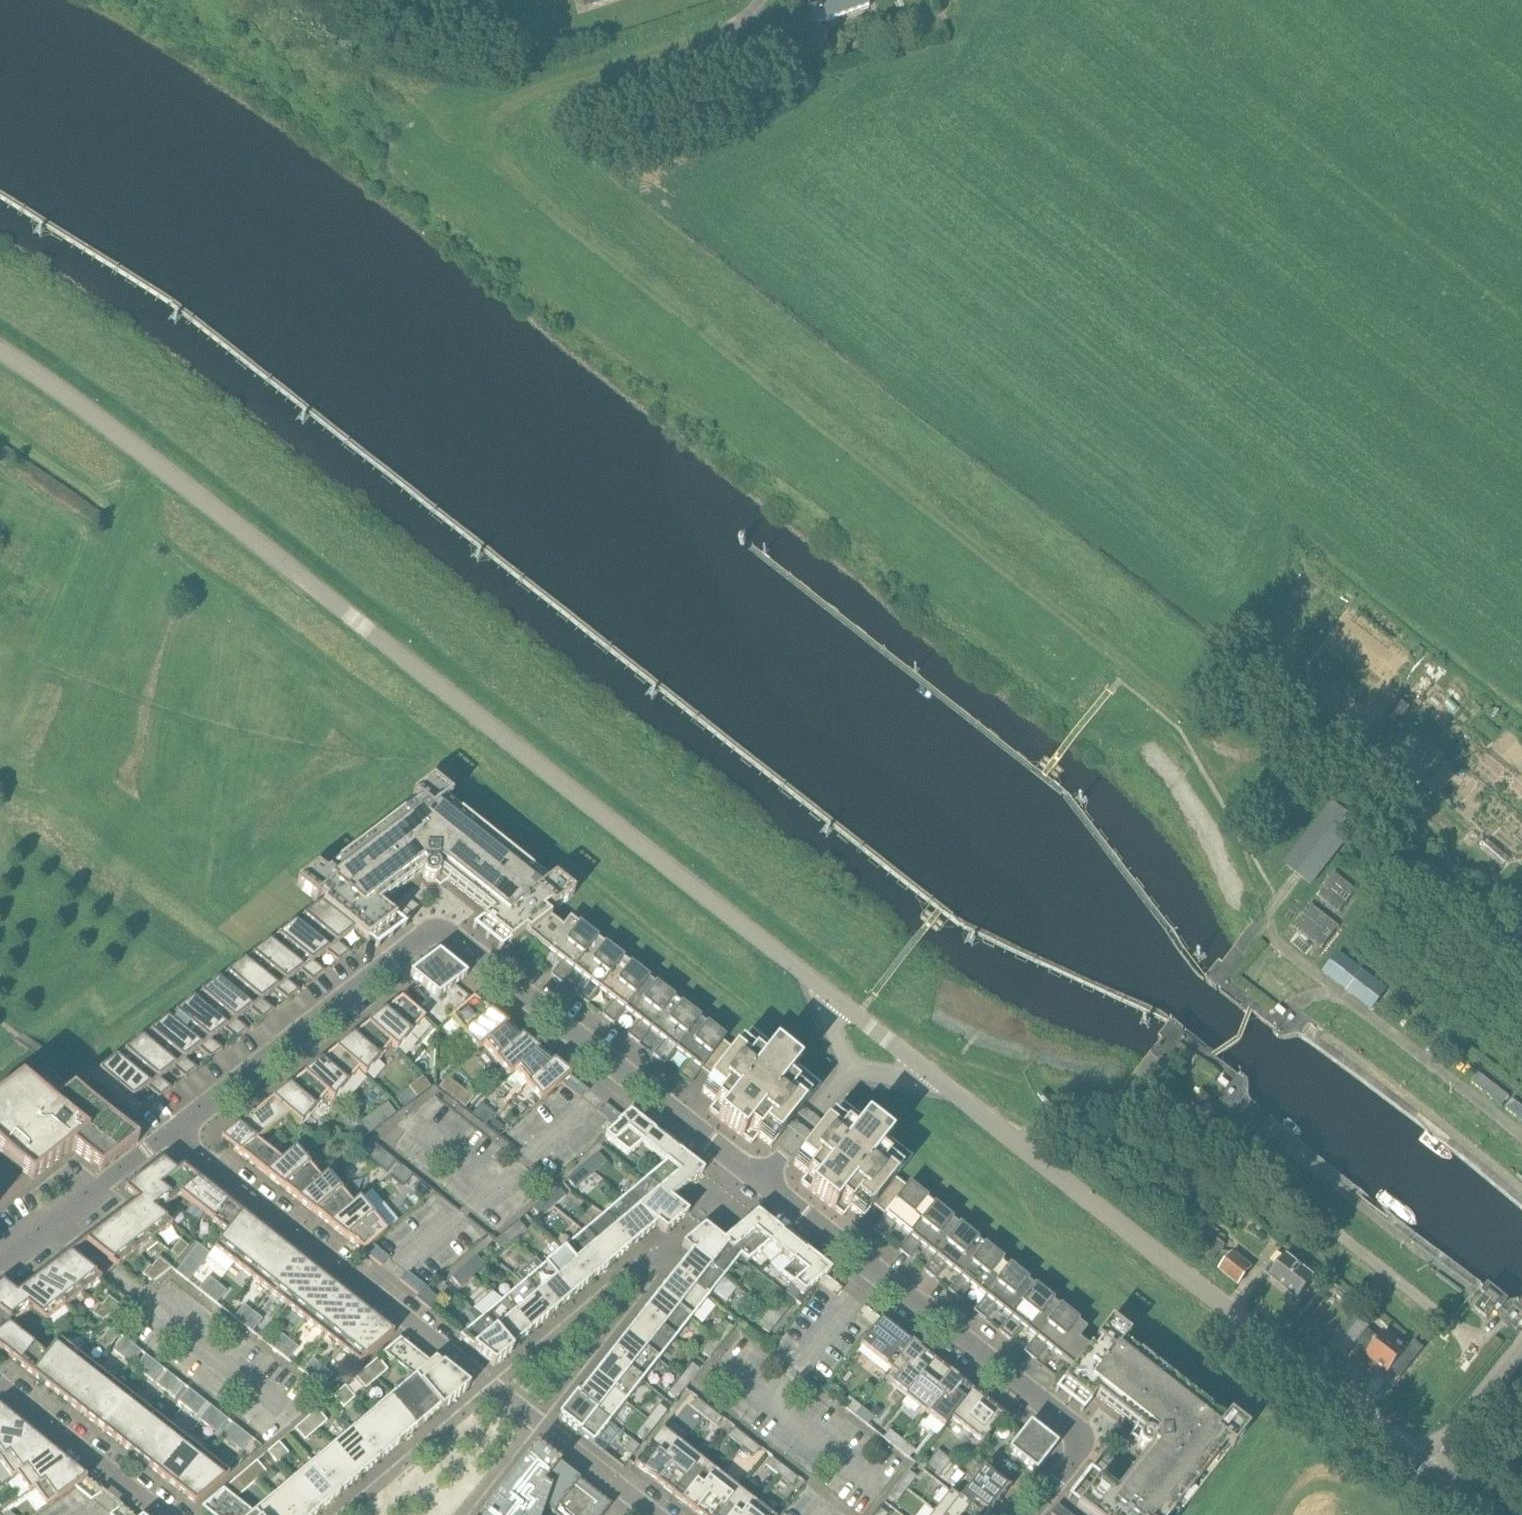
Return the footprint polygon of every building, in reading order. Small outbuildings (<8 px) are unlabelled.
[(814,14),(818,26),(827,22),(871,7),(868,0),(809,0),(814,14)] [(327,902),(322,905),(354,931),(367,941),(396,919),(379,906),(423,872),(423,878),(427,882),(434,882),(434,883),(435,882),(435,881),(438,878),(438,871),(438,870),(441,866),(444,869),(444,868),(451,874),(447,880),(448,881),(448,880),(490,914),(482,921),(510,943),(525,932),(548,950),(565,929),(545,913),(550,909),(553,912),(575,896),(554,879),(552,880),(451,799),(453,798),(432,781),(411,798),(412,799),(318,870),(317,869),(295,885),(316,901),(321,898),(327,902)] [(1286,865),(1286,866),(1310,884),(1357,824),(1333,805),(1286,865)] [(1317,896),(1338,912),(1357,888),(1336,872),(1317,896)] [(1293,925),(1321,947),(1339,925),(1312,903),(1293,925)] [(350,952),(338,943),(354,931),(322,905),(320,904),(294,924),(326,952),(338,961),(350,952)] [(572,920),(565,929),(548,950),(561,961),(550,975),(562,984),(573,970),(597,940),(572,920)] [(294,924),(268,944),(301,971),(312,980),(324,971),(313,962),(326,952),(294,924)] [(588,1004),(599,990),(623,960),(597,940),(573,970),(587,981),(576,995),(588,1004)] [(287,1000),(299,991),(287,982),(301,971),(268,944),(243,963),(275,991),(287,1000)] [(438,954),(429,960),(409,975),(438,998),(466,976),(438,954)] [(613,1024),(624,1010),(648,980),(623,960),(599,990),(613,1001),(601,1015),(613,1024)] [(262,1001),(275,991),(243,963),(217,982),(250,1010),(261,1019),(273,1010),(262,1001)] [(639,1044),(650,1030),(674,1000),(648,980),(624,1010),(638,1021),(627,1035),(639,1044)] [(236,1021),(250,1010),(217,982),(192,1002),(224,1030),(235,1039),(247,1030),(236,1021)] [(397,1050),(425,1018),(401,998),(369,1024),(391,1045),(397,1050)] [(506,1025),(473,999),(450,1019),(477,1051),(483,1046),(506,1025)] [(664,1064),(676,1050),(699,1020),(674,1000),(650,1030),(664,1041),(653,1055),(664,1064)] [(210,1040),(224,1030),(192,1002),(166,1021),(198,1049),(210,1058),(222,1049),(210,1040)] [(690,1084),(701,1070),(723,1042),(725,1040),(699,1020),(676,1050),(689,1061),(678,1075),(690,1084)] [(185,1059),(198,1049),(166,1021),(140,1041),(173,1068),(184,1078),(196,1068),(185,1059)] [(365,1075),(391,1045),(369,1024),(337,1049),(359,1070),(365,1075)] [(538,1050),(506,1025),(483,1046),(509,1076),(515,1071),(538,1050)] [(712,1079),(701,1092),(715,1103),(709,1110),(718,1117),(718,1118),(742,1137),(743,1137),(752,1144),(758,1137),(771,1147),(821,1085),(798,1067),(799,1066),(774,1047),(751,1029),(734,1051),(723,1042),(701,1070),(712,1079)] [(148,1088),(147,1088),(159,1097),(171,1088),(159,1079),(173,1068),(140,1041),(115,1060),(148,1088)] [(337,1049),(305,1074),(327,1095),(333,1100),(359,1070),(337,1049)] [(589,1090),(538,1050),(515,1071),(540,1101),(561,1083),(580,1098),(589,1090)] [(134,1098),(147,1088),(148,1088),(115,1060),(88,1080),(134,1116),(146,1107),(134,1098)] [(32,1180),(72,1149),(100,1172),(138,1143),(73,1092),(46,1071),(24,1088),(19,1083),(0,1098),(0,1155),(32,1180)] [(290,1115),(301,1125),(327,1095),(305,1074),(273,1099),(290,1115)] [(422,1076),(409,1087),(417,1098),(431,1087),(422,1076)] [(460,1087),(447,1076),(438,1088),(451,1098),(460,1087)] [(395,1097),(404,1108),(417,1098),(409,1087),(395,1097)] [(451,1098),(465,1109),(474,1098),(460,1087),(451,1098)] [(257,1141),(290,1115),(273,1099),(221,1140),(265,1175),(282,1161),(257,1141)] [(374,1113),(382,1124),(396,1113),(388,1102),(374,1113)] [(873,1206),(884,1215),(906,1188),(895,1179),(912,1157),(890,1139),(865,1119),(865,1120),(843,1102),(793,1165),(806,1175),(800,1183),(809,1190),(834,1210),(843,1217),(849,1209),(862,1220),(873,1206)] [(486,1125),(494,1114),(481,1103),(472,1115),(486,1125)] [(625,1118),(606,1104),(597,1111),(617,1127),(604,1138),(628,1156),(641,1144),(654,1154),(666,1143),(630,1114),(625,1118)] [(374,1113),(360,1123),(369,1135),(382,1124),(374,1113)] [(382,1150),(369,1140),(360,1151),(374,1162),(382,1150)] [(678,1153),(675,1151),(666,1143),(654,1154),(665,1164),(645,1181),(670,1200),(703,1172),(678,1153)] [(298,1201),(321,1180),(295,1149),(282,1161),(265,1175),(298,1201)] [(374,1162),(387,1172),(396,1161),(382,1150),(374,1162)] [(598,1153),(581,1168),(589,1177),(606,1162),(598,1153)] [(175,1200),(181,1196),(200,1181),(182,1167),(176,1172),(162,1161),(143,1175),(175,1200)] [(399,1164),(390,1175),(404,1186),(413,1175),(399,1164)] [(581,1168),(567,1179),(575,1188),(589,1177),(581,1168)] [(327,1174),(321,1180),(298,1201),(331,1226),(353,1205),(327,1174)] [(125,1189),(138,1201),(158,1213),(175,1200),(143,1175),(125,1189)] [(181,1196),(227,1232),(243,1215),(200,1181),(181,1196)] [(657,1226),(667,1234),(688,1214),(670,1200),(645,1181),(624,1198),(657,1226)] [(873,1229),(884,1239),(896,1225),(909,1236),(934,1207),(908,1185),(906,1188),(884,1215),(873,1229)] [(553,1207),(565,1196),(558,1188),(545,1198),(553,1207)] [(533,1209),(540,1218),(553,1207),(545,1198),(533,1209)] [(657,1226),(624,1198),(604,1215),(631,1248),(657,1226)] [(359,1199),(353,1205),(331,1226),(363,1251),(372,1244),(386,1232),(359,1199)] [(154,1238),(172,1224),(158,1213),(138,1201),(122,1213),(154,1238)] [(921,1245),(934,1256),(960,1227),(934,1207),(909,1236),(898,1250),(909,1259),(921,1245)] [(159,1243),(154,1238),(122,1213),(104,1227),(136,1252),(141,1257),(159,1243)] [(724,1242),(740,1257),(747,1263),(769,1244),(781,1254),(793,1244),(791,1242),(796,1236),(789,1231),(784,1236),(756,1214),(756,1215),(724,1242)] [(210,1253),(207,1258),(226,1273),(233,1263),(261,1229),(243,1215),(227,1232),(214,1248),(210,1253)] [(604,1215),(584,1233),(611,1265),(631,1248),(604,1215)] [(513,1240),(526,1230),(518,1221),(506,1231),(513,1240)] [(117,1266),(136,1252),(104,1227),(85,1242),(86,1243),(87,1242),(117,1266)] [(704,1227),(683,1246),(692,1254),(724,1277),(740,1257),(724,1242),(704,1227)] [(946,1266),(959,1276),(985,1248),(960,1227),(934,1256),(923,1270),(935,1280),(946,1266)] [(279,1243),(261,1229),(233,1263),(251,1277),(279,1243)] [(513,1240),(506,1231),(493,1242),(501,1251),(513,1240)] [(564,1250),(591,1282),(611,1265),(584,1233),(564,1250)] [(1201,1254),(1211,1262),(1225,1244),(1215,1237),(1201,1254)] [(180,1240),(170,1252),(179,1259),(188,1246),(180,1240)] [(251,1277),(269,1292),(296,1257),(279,1243),(251,1277)] [(201,1265),(210,1253),(198,1244),(189,1255),(201,1265)] [(391,1258),(372,1244),(363,1251),(381,1266),(391,1258)] [(781,1254),(769,1264),(779,1275),(801,1292),(794,1300),(795,1301),(801,1306),(819,1283),(826,1276),(830,1273),(793,1244),(781,1254)] [(948,1291),(960,1300),(971,1286),(985,1297),(1010,1268),(985,1248),(959,1276),(948,1291)] [(570,1299),(591,1282),(564,1250),(544,1267),(570,1299)] [(1220,1269),(1238,1284),(1252,1267),(1234,1252),(1220,1269)] [(70,1253),(51,1267),(83,1293),(101,1279),(71,1254),(72,1254),(70,1253)] [(692,1254),(676,1273),(708,1298),(714,1290),(727,1300),(737,1287),(724,1277),(692,1254)] [(201,1265),(189,1255),(182,1264),(195,1273),(201,1265)] [(1271,1264),(1265,1272),(1270,1276),(1298,1299),(1315,1277),(1287,1255),(1276,1269),(1271,1264)] [(472,1276),(484,1265),(476,1256),(464,1267),(472,1276)] [(314,1271),(296,1257),(269,1292),(287,1306),(314,1271)] [(159,1258),(152,1267),(162,1275),(171,1268),(159,1258)] [(182,1264),(176,1272),(188,1282),(195,1273),(182,1264)] [(149,1265),(142,1274),(153,1282),(162,1275),(152,1267),(149,1265)] [(51,1267),(33,1281),(65,1306),(83,1293),(51,1267)] [(464,1267),(451,1277),(459,1286),(472,1276),(464,1267)] [(570,1299),(544,1267),(523,1284),(550,1316),(570,1299)] [(996,1306),(1010,1317),(1035,1288),(1010,1268),(985,1297),(973,1311),(985,1320),(996,1306)] [(332,1285),(314,1271),(287,1306),(305,1320),(332,1285)] [(399,1280),(418,1295),(427,1288),(408,1272),(399,1280)] [(676,1273),(660,1294),(691,1319),(708,1298),(676,1273)] [(501,1296),(518,1280),(512,1274),(495,1289),(501,1296)] [(217,1283),(208,1276),(198,1289),(207,1297),(217,1283)] [(826,1276),(819,1283),(826,1289),(836,1297),(842,1289),(833,1282),(826,1276)] [(17,1294),(15,1295),(32,1310),(46,1321),(65,1306),(33,1281),(17,1294)] [(0,1285),(0,1310),(16,1322),(32,1310),(15,1295),(17,1294),(2,1283),(0,1285)] [(207,1297),(216,1304),(227,1291),(217,1283),(207,1297)] [(523,1284),(503,1301),(530,1332),(550,1316),(523,1284)] [(1485,1296),(1475,1309),(1487,1319),(1492,1313),(1495,1309),(1499,1312),(1509,1300),(1508,1299),(1489,1284),(1487,1286),(1482,1293),(1485,1296)] [(305,1320),(323,1334),(350,1299),(332,1285),(305,1320)] [(418,1295),(415,1298),(430,1310),(439,1302),(427,1288),(418,1295)] [(998,1331),(1010,1341),(1022,1327),(1035,1338),(1060,1309),(1035,1288),(1010,1317),(998,1331)] [(660,1294),(643,1314),(675,1340),(691,1319),(660,1294)] [(112,1314),(121,1307),(109,1296),(101,1305),(112,1314)] [(368,1314),(350,1299),(323,1334),(341,1348),(368,1314)] [(777,1300),(768,1312),(770,1314),(779,1321),(789,1309),(780,1301),(777,1300)] [(483,1318),(510,1349),(530,1332),(503,1301),(483,1318)] [(99,1304),(92,1313),(102,1321),(112,1314),(101,1305),(99,1304)] [(253,1312),(244,1305),(234,1318),(243,1325),(253,1312)] [(863,1306),(857,1314),(874,1327),(880,1319),(863,1306)] [(1047,1347),(1062,1360),(1079,1339),(1087,1330),(1060,1309),(1035,1338),(1024,1352),(1035,1361),(1047,1347)] [(10,1327),(16,1322),(0,1310),(0,1334),(10,1327)] [(243,1325),(252,1332),(262,1319),(253,1312),(243,1325)] [(768,1312),(758,1324),(760,1326),(770,1333),(779,1321),(770,1314),(768,1312)] [(368,1314),(341,1348),(359,1363),(393,1334),(368,1314)] [(643,1314),(627,1335),(659,1360),(675,1340),(643,1314)] [(1352,1314),(1329,1344),(1346,1358),(1355,1347),(1366,1355),(1366,1356),(1389,1374),(1391,1371),(1400,1378),(1424,1348),(1414,1340),(1413,1342),(1407,1350),(1384,1332),(1379,1338),(1368,1329),(1369,1328),(1352,1314)] [(483,1318),(458,1339),(494,1366),(512,1351),(510,1349),(483,1318)] [(874,1327),(860,1345),(891,1370),(911,1344),(880,1319),(874,1327)] [(712,1335),(722,1343),(733,1328),(724,1321),(712,1335)] [(1073,1368),(1062,1382),(1089,1404),(1096,1396),(1136,1427),(1130,1435),(1137,1440),(1138,1447),(1143,1451),(1147,1450),(1115,1492),(1098,1478),(1077,1506),(1088,1514),(1179,1514),(1230,1450),(1232,1451),(1249,1430),(1228,1414),(1226,1416),(1128,1339),(1129,1337),(1109,1321),(1093,1341),(1098,1345),(1093,1351),(1079,1339),(1062,1360),(1073,1368)] [(0,1334),(0,1349),(32,1375),(47,1356),(10,1327),(0,1334)] [(110,1348),(120,1335),(111,1327),(100,1340),(110,1348)] [(289,1340),(280,1333),(270,1346),(279,1353),(289,1340)] [(627,1335),(610,1356),(642,1381),(659,1360),(627,1335)] [(722,1343),(712,1335),(700,1351),(710,1358),(722,1343)] [(132,1345),(123,1337),(113,1350),(122,1358),(132,1345)] [(400,1339),(383,1354),(414,1379),(440,1409),(441,1411),(469,1388),(435,1361),(431,1364),(400,1339)] [(47,1356),(32,1375),(51,1390),(78,1355),(59,1340),(47,1356)] [(279,1353),(288,1360),(298,1347),(289,1340),(279,1353)] [(891,1370),(898,1375),(890,1385),(906,1397),(934,1362),(911,1344),(891,1370)] [(122,1358),(131,1365),(141,1352),(132,1345),(122,1358)] [(154,1362),(145,1354),(135,1368),(144,1375),(154,1362)] [(78,1355),(51,1390),(69,1404),(96,1369),(78,1355)] [(610,1356),(594,1376),(626,1402),(642,1381),(610,1356)] [(377,1379),(388,1370),(378,1358),(367,1368),(377,1379)] [(322,1366),(313,1359),(302,1372),(311,1379),(322,1366)] [(163,1369),(154,1362),(144,1375),(153,1382),(163,1369)] [(680,1377),(689,1384),(701,1370),(691,1362),(680,1377)] [(934,1362),(906,1397),(928,1415),(942,1398),(937,1393),(949,1374),(934,1362)] [(311,1379),(322,1388),(333,1374),(322,1366),(311,1379)] [(367,1368),(356,1377),(365,1389),(377,1379),(367,1368)] [(96,1369),(69,1404),(87,1418),(114,1383),(96,1369)] [(176,1379),(167,1372),(156,1385),(166,1392),(176,1379)] [(942,1398),(928,1415),(942,1426),(971,1391),(949,1374),(937,1393),(942,1398)] [(594,1376),(578,1396),(610,1422),(626,1402),(594,1376)] [(677,1400),(685,1389),(689,1384),(680,1377),(667,1392),(677,1400)] [(185,1386),(176,1379),(166,1392),(175,1399),(185,1386)] [(414,1379),(394,1396),(420,1426),(440,1409),(414,1379)] [(114,1383),(87,1418),(105,1432),(132,1397),(114,1383)] [(355,1398),(345,1386),(333,1396),(343,1407),(355,1398)] [(198,1396),(188,1389),(178,1402),(187,1409),(198,1396)] [(944,1427),(951,1418),(982,1442),(1003,1416),(971,1391),(942,1426),(944,1427)] [(576,1395),(558,1417),(593,1444),(610,1422),(578,1396),(576,1394),(576,1395)] [(207,1403),(198,1396),(187,1409),(196,1416),(207,1403)] [(420,1426),(394,1396),(374,1413),(400,1443),(420,1426)] [(862,1406),(848,1396),(842,1405),(855,1415),(862,1406)] [(132,1397),(105,1432),(123,1446),(150,1411),(132,1397)] [(710,1408),(697,1398),(690,1407),(703,1417),(710,1408)] [(658,1404),(647,1418),(656,1426),(668,1411),(658,1404)] [(219,1413),(210,1406),(200,1419),(209,1426),(219,1413)] [(855,1415),(868,1425),(874,1417),(862,1406),(855,1415)] [(723,1418),(710,1408),(703,1417),(716,1427),(723,1418)] [(16,1421),(0,1409),(0,1433),(16,1421)] [(316,1431),(327,1421),(317,1410),(306,1419),(316,1431)] [(150,1411),(123,1446),(141,1460),(168,1426),(150,1411)] [(228,1420),(219,1413),(209,1426),(218,1433),(228,1420)] [(380,1460),(400,1443),(374,1413),(354,1430),(380,1460)] [(644,1441),(656,1426),(647,1418),(635,1434),(644,1441)] [(168,1426),(141,1460),(158,1474),(186,1440),(191,1433),(173,1419),(168,1426)] [(306,1419),(295,1429),(305,1440),(316,1431),(306,1419)] [(16,1421),(0,1433),(0,1460),(33,1435),(16,1421)] [(241,1430),(232,1423),(221,1436),(231,1443),(241,1430)] [(1029,1424),(1023,1432),(1008,1451),(1035,1473),(1050,1454),(1056,1446),(1029,1424)] [(747,1438),(734,1427),(727,1436),(741,1447),(747,1438)] [(678,1441),(662,1429),(634,1464),(657,1483),(671,1466),(667,1463),(668,1461),(664,1458),(678,1441)] [(252,1439),(241,1430),(231,1443),(241,1452),(252,1439)] [(380,1460),(354,1430),(334,1447),(360,1477),(380,1460)] [(896,1448),(902,1440),(889,1430),(883,1438),(896,1448)] [(186,1440),(158,1474),(176,1488),(204,1454),(209,1448),(191,1433),(186,1440)] [(33,1435),(0,1460),(0,1462),(11,1478),(50,1449),(33,1435)] [(741,1447),(753,1457),(760,1448),(747,1438),(741,1447)] [(633,1456),(640,1446),(630,1439),(623,1448),(633,1456)] [(915,1450),(902,1440),(896,1448),(909,1458),(915,1450)] [(700,1459),(678,1441),(664,1458),(668,1461),(667,1463),(671,1466),(657,1483),(672,1495),(692,1469),(700,1459)] [(288,1454),(279,1442),(267,1452),(277,1464),(288,1454)] [(481,1514),(542,1514),(545,1507),(555,1514),(603,1514),(611,1505),(536,1445),(481,1514)] [(334,1447),(313,1464),(339,1494),(360,1477),(334,1447)] [(17,1475),(29,1492),(68,1463),(50,1449),(11,1478),(12,1479),(17,1475)] [(938,1450),(932,1457),(949,1470),(953,1465),(950,1463),(952,1460),(938,1450)] [(204,1454),(176,1488),(195,1503),(229,1474),(204,1454)] [(785,1468),(772,1457),(765,1466),(778,1476),(785,1468)] [(932,1457),(926,1465),(939,1476),(941,1474),(944,1476),(949,1470),(932,1457)] [(705,1492),(706,1491),(702,1488),(715,1471),(700,1459),(692,1469),(672,1495),(695,1513),(708,1495),(705,1492)] [(255,1482),(266,1473),(257,1461),(245,1470),(255,1482)] [(34,1489),(47,1507),(75,1486),(80,1482),(81,1483),(87,1479),(68,1463),(29,1492),(29,1493),(34,1489)] [(319,1511),(339,1494),(313,1464),(293,1481),(319,1511)] [(778,1476),(791,1487),(798,1478),(785,1468),(778,1476)] [(949,1492),(979,1514),(989,1514),(1010,1488),(1008,1487),(1002,1482),(983,1468),(959,1498),(950,1491),(949,1492)] [(244,1491),(255,1482),(245,1470),(234,1480),(244,1491)] [(909,1470),(899,1483),(907,1489),(917,1476),(909,1470)] [(702,1488),(706,1491),(705,1492),(708,1495),(695,1513),(698,1514),(717,1514),(738,1489),(715,1471),(702,1488)] [(1008,1475),(1002,1482),(1008,1487),(1014,1479),(1008,1475)] [(80,1482),(75,1486),(91,1500),(103,1492),(87,1479),(81,1483),(80,1482)] [(273,1498),(288,1514),(315,1514),(319,1511),(293,1481),(273,1498)] [(899,1483),(889,1497),(897,1503),(907,1489),(899,1483)] [(753,1501),(738,1489),(717,1514),(744,1514),(753,1501)] [(201,1508),(210,1514),(254,1514),(223,1490),(201,1508)] [(949,1492),(932,1514),(979,1514),(949,1492)] [(254,1514),(288,1514),(273,1498),(254,1514)] [(753,1501),(744,1514),(771,1514),(753,1501)] [(1050,1514),(1051,1514),(1070,1514),(1057,1505),(1050,1514)] [(110,1514),(132,1514),(120,1506),(110,1514)]
